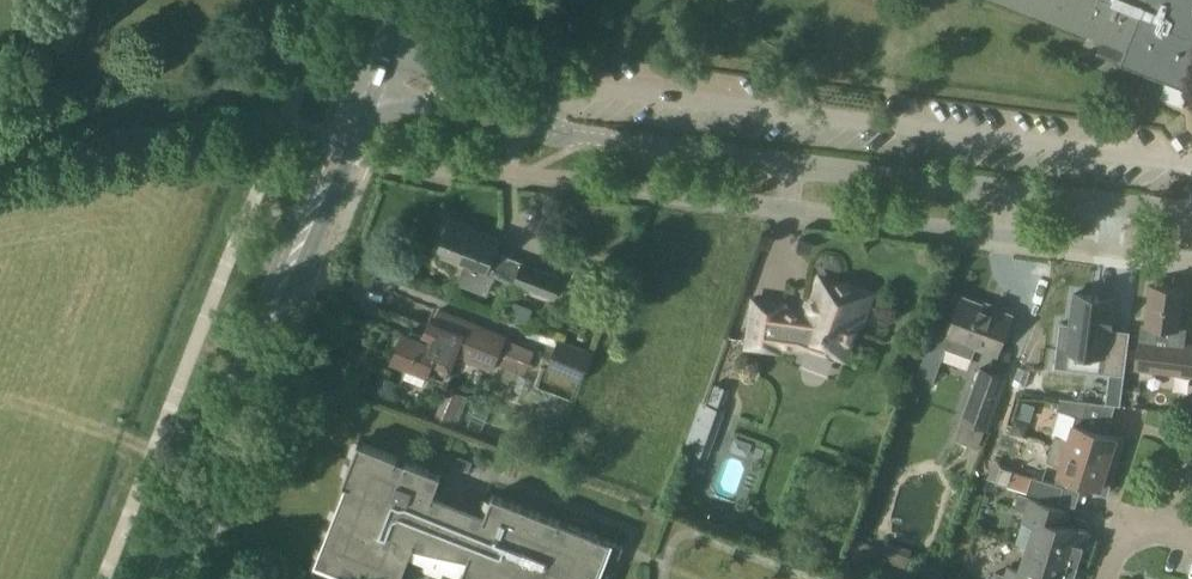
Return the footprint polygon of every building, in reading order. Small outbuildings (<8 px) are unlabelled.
[(1127,47),(1122,59),(1191,88),(1191,85),(1191,0),(1009,0),(1127,47)] [(451,219),(439,251),(465,261),(458,279),(487,290),(493,274),(493,273),(533,289),(553,297),(561,276),(541,268),(492,249),(497,237),(451,219)] [(806,341),(822,347),(842,354),(862,300),(866,301),(870,290),(847,281),(846,281),(844,285),(820,276),(807,311),(780,310),(782,304),(752,297),(742,342),(772,349),(773,343),(794,344),(803,347),(806,341)] [(1135,367),(1191,374),(1191,342),(1184,341),(1186,325),(1179,324),(1184,286),(1150,282),(1145,320),(1141,320),(1139,336),(1135,367)] [(1060,320),(1056,346),(1082,350),(1080,368),(1123,374),(1127,343),(1112,340),(1114,327),(1108,326),(1108,323),(1110,323),(1112,307),(1110,306),(1111,302),(1107,302),(1108,295),(1101,294),(1074,291),(1070,321),(1060,320)] [(963,299),(947,348),(969,356),(973,346),(995,353),(1008,314),(963,299)] [(402,329),(391,357),(411,365),(406,377),(422,383),(427,371),(443,378),(447,369),(452,355),(490,370),(494,360),(520,370),(530,346),(505,337),(505,336),(504,336),(505,333),(438,306),(433,317),(427,315),(420,333),(428,336),(427,339),(402,329)] [(581,370),(587,351),(549,337),(542,356),(581,370)] [(983,369),(964,416),(955,438),(974,446),(1002,376),(983,369)] [(455,424),(466,397),(445,388),(433,415),(455,424)] [(1058,395),(1055,407),(1075,413),(1084,416),(1089,399),(1058,395)] [(1054,432),(1051,442),(1115,462),(1123,436),(1073,421),(1068,436),(1054,432)] [(736,439),(731,451),(749,457),(754,445),(736,439)] [(310,572),(334,578),(360,578),(361,577),(365,578),(399,578),(409,553),(425,557),(425,558),(434,560),(434,559),(448,563),(449,563),(450,563),(451,563),(452,559),(465,563),(463,567),(463,568),(464,568),(464,569),(477,576),(477,577),(480,578),(605,578),(623,544),(568,523),(559,520),(560,519),(492,493),(484,512),(433,492),(441,473),(406,459),(405,460),(397,456),(397,455),(358,440),(342,482),(346,483),(342,492),(310,572)] [(1060,462),(1056,476),(1106,491),(1115,462),(1051,442),(1046,458),(1060,462)] [(694,473),(701,453),(687,448),(680,469),(694,473)] [(995,480),(1007,484),(1012,468),(1001,465),(995,480)] [(1031,475),(1026,490),(1059,500),(1064,484),(1054,481),(1031,475)] [(1030,546),(1077,561),(1081,547),(1083,548),(1089,529),(1078,526),(1077,528),(1055,521),(1053,517),(1057,504),(1019,492),(1014,506),(1025,509),(1022,518),(1037,523),(1030,546)] [(1077,561),(1030,546),(1023,569),(1008,565),(1005,574),(994,571),(992,578),(1073,578),(1075,574),(1073,573),(1077,561)]
